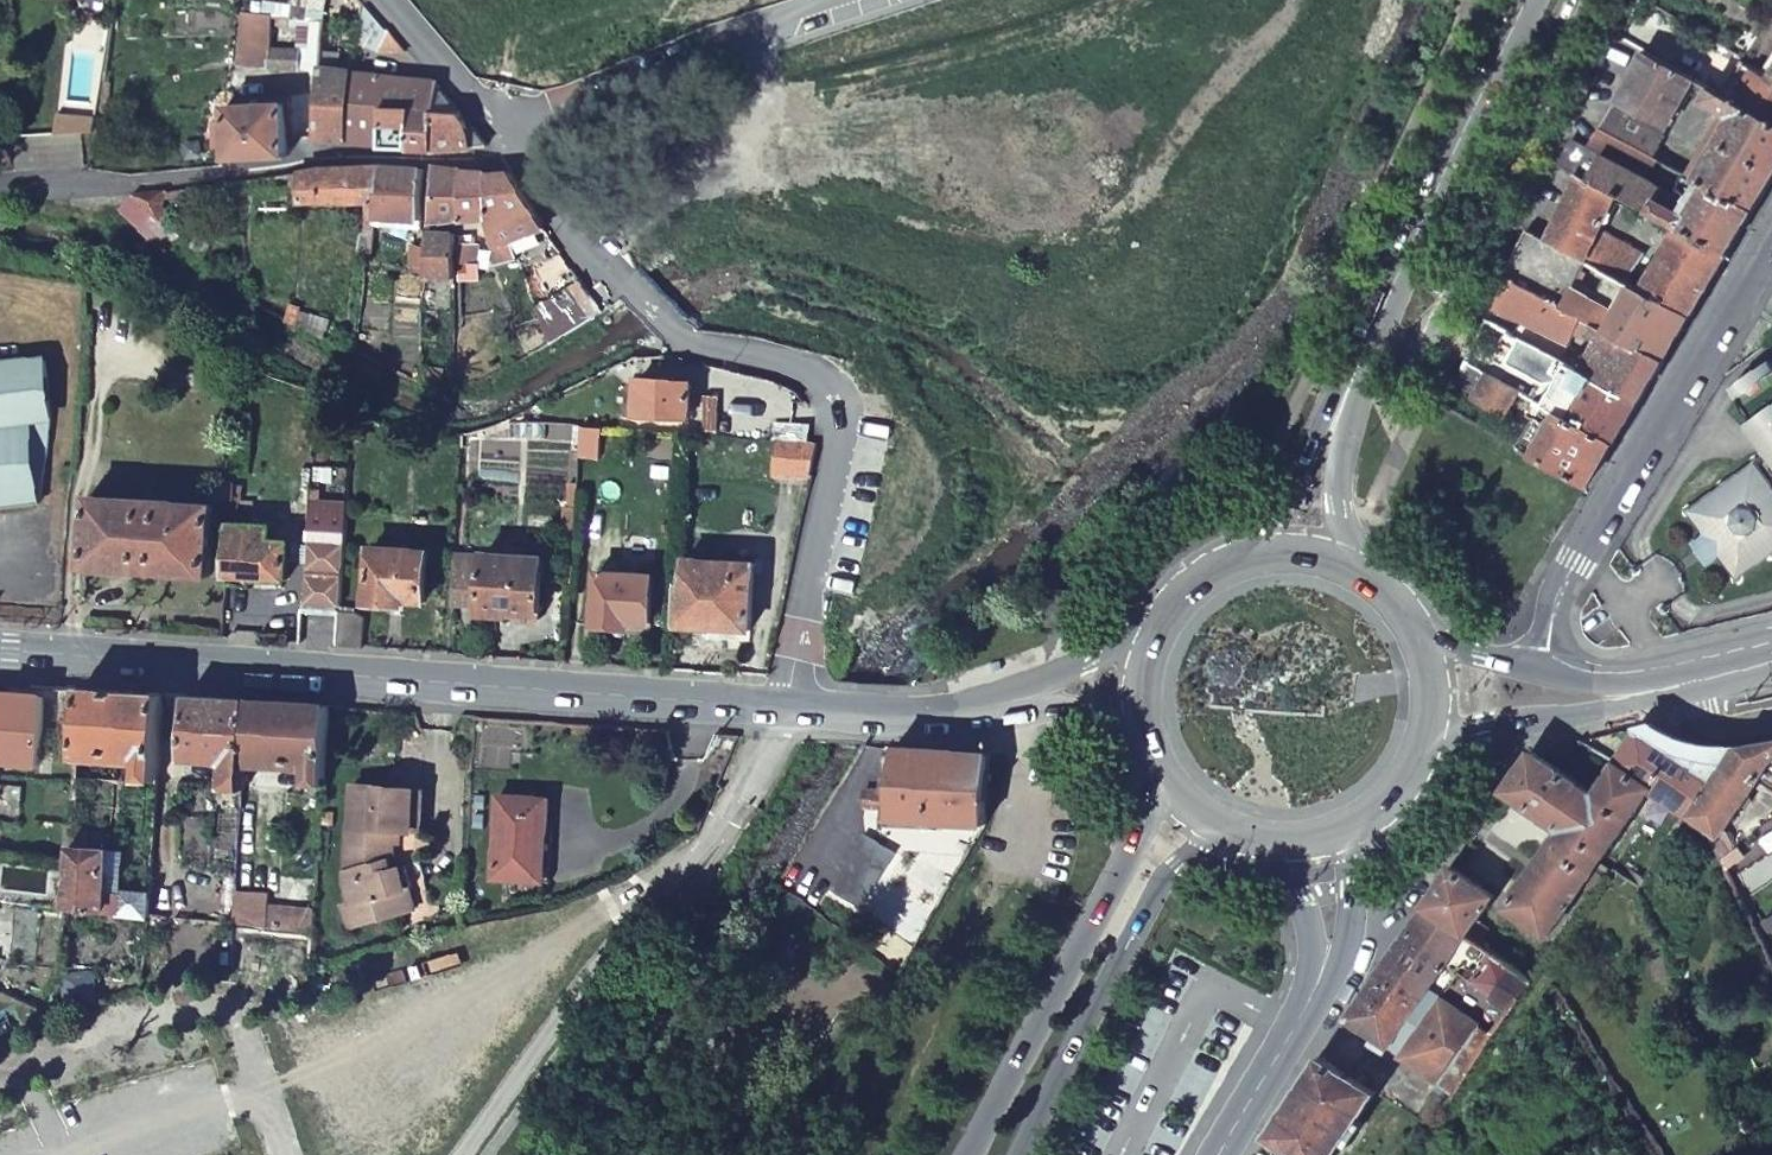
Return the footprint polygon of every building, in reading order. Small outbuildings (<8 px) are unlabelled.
[(406,51),(369,8),(363,11),(356,52),(375,58),(396,61),(406,51)] [(258,18),(240,15),(235,65),(234,66),(254,68),(258,18)] [(321,35),(285,22),(284,37),(303,41),(302,71),(319,72),(321,35)] [(1653,57),(1691,78),(1700,61),(1661,40),(1653,57)] [(295,70),(296,53),(268,51),(268,68),(295,70)] [(1703,102),(1710,88),(1691,78),(1653,57),(1644,52),(1622,93),(1672,121),(1687,92),(1703,102)] [(643,65),(649,79),(663,72),(657,57),(643,65)] [(1738,103),(1771,122),(1771,81),(1770,80),(1750,68),(1748,72),(1731,100),(1738,103)] [(318,81),(315,142),(345,143),(351,82),(318,81)] [(351,82),(345,143),(381,144),(381,112),(408,112),(435,113),(460,114),(433,84),(351,82)] [(1738,103),(1695,178),(1701,181),(1753,209),(1771,178),(1771,122),(1738,103)] [(284,108),(225,108),(228,160),(285,159),(284,140),(284,108)] [(1613,109),(1602,129),(1652,155),(1663,136),(1613,109)] [(381,112),(381,144),(381,151),(406,151),(408,112),(381,112)] [(408,112),(406,151),(434,152),(435,113),(408,112)] [(487,145),(460,114),(435,113),(434,152),(485,147),(487,145)] [(1727,253),(1753,209),(1701,181),(1696,189),(1700,191),(1686,215),(1660,199),(1666,188),(1573,138),(1560,163),(1579,173),(1614,192),(1679,227),(1727,253)] [(1679,148),(1670,165),(1690,176),(1693,170),(1689,153),(1679,148)] [(377,205),(380,170),(331,171),(301,174),(301,205),(377,205)] [(394,236),(422,237),(425,173),(380,170),(377,205),(375,226),(394,227),(394,236)] [(432,227),(463,229),(463,172),(434,171),(432,227)] [(463,172),(463,229),(481,229),(483,238),(489,237),(489,229),(490,177),(489,174),(463,172)] [(1596,228),(1614,192),(1579,173),(1548,240),(1581,258),(1596,228)] [(490,241),(508,238),(546,230),(538,220),(512,177),(490,177),(489,229),(489,237),(490,241)] [(164,191),(134,191),(136,193),(159,218),(165,191),(164,191)] [(141,229),(144,232),(159,218),(136,193),(119,201),(141,229)] [(1641,291),(1689,316),(1727,253),(1679,227),(1659,262),(1657,265),(1652,262),(1649,268),(1653,271),(1641,291)] [(1585,260),(1626,282),(1642,253),(1617,238),(1596,228),(1581,258),(1585,260)] [(1529,230),(1507,277),(1663,358),(1689,316),(1641,291),(1636,288),(1620,316),(1572,286),(1585,260),(1581,258),(1548,240),(1529,230)] [(426,289),(458,289),(459,239),(429,238),(428,249),(427,273),(426,289)] [(495,270),(517,259),(508,238),(490,241),(495,270)] [(371,269),(373,240),(363,241),(361,269),(371,269)] [(462,243),(463,301),(482,301),(482,253),(477,252),(476,243),(462,243)] [(413,273),(427,273),(428,249),(414,248),(413,273)] [(546,327),(600,304),(580,277),(533,295),(546,327)] [(1607,346),(1591,374),(1638,400),(1663,358),(1507,277),(1494,305),(1571,343),(1577,331),(1607,346)] [(291,308),(285,319),(295,326),(301,312),(291,308)] [(1559,377),(1568,361),(1520,337),(1506,361),(1543,380),(1559,377)] [(641,375),(636,361),(619,367),(624,381),(641,375)] [(1463,361),(1451,388),(1503,417),(1518,390),(1463,361)] [(1538,401),(1558,412),(1613,442),(1638,400),(1591,374),(1568,361),(1559,377),(1581,389),(1572,403),(1546,387),(1538,401)] [(31,505),(46,421),(41,364),(0,367),(0,507),(31,505)] [(1771,374),(1771,367),(1736,392),(1739,398),(1771,374)] [(1739,398),(1771,444),(1771,374),(1739,398)] [(405,389),(411,392),(415,380),(409,378),(405,389)] [(637,382),(635,417),(688,420),(690,386),(637,382)] [(775,441),(811,444),(813,409),(778,406),(775,441)] [(1506,422),(1494,434),(1587,485),(1613,442),(1558,412),(1541,440),(1506,422)] [(809,476),(813,444),(811,444),(775,441),(773,441),(771,475),(809,476)] [(1764,463),(1771,475),(1771,457),(1764,463)] [(1755,463),(1691,509),(1706,529),(1692,540),(1708,563),(1723,554),(1738,575),(1771,550),(1771,487),(1755,463)] [(232,499),(233,481),(221,481),(221,499),(232,499)] [(91,499),(85,569),(208,578),(213,507),(91,499)] [(249,504),(232,502),(226,587),(256,589),(256,581),(283,583),(285,545),(266,544),(267,530),(248,529),(249,504)] [(344,533),(306,531),(303,604),(340,606),(344,533)] [(367,552),(365,607),(403,609),(403,604),(421,605),(424,554),(367,552)] [(482,563),(453,561),(450,609),(479,611),(479,618),(507,620),(508,614),(536,616),(540,561),(483,557),(482,563)] [(685,589),(681,589),(679,627),(704,628),(704,624),(717,625),(717,629),(748,630),(751,565),(686,563),(685,589)] [(654,578),(597,576),(594,627),(628,629),(628,625),(652,627),(654,578)] [(355,616),(339,614),(337,650),(354,651),(355,616)] [(45,686),(32,686),(31,697),(5,695),(0,749),(0,761),(40,764),(45,686)] [(76,756),(159,762),(163,695),(81,690),(76,756)] [(240,777),(241,762),(245,702),(186,697),(182,759),(226,760),(224,785),(240,787),(240,777)] [(306,799),(323,800),(328,708),(245,702),(241,762),(307,764),(306,799)] [(1685,809),(1709,829),(1725,865),(1737,858),(1725,832),(1771,767),(1771,749),(1751,752),(1732,756),(1707,755),(1695,752),(1683,748),(1669,739),(1662,732),(1656,725),(1649,726),(1642,728),(1642,736),(1622,764),(1654,787),(1674,800),(1685,809)] [(866,818),(979,826),(986,755),(890,747),(888,793),(860,791),(859,809),(866,810),(866,818)] [(1585,886),(1600,897),(1623,865),(1607,854),(1654,787),(1622,764),(1600,793),(1536,748),(1508,789),(1562,827),(1508,904),(1551,934),(1585,886)] [(240,787),(239,791),(247,791),(248,777),(240,777),(240,787)] [(392,863),(394,833),(396,811),(403,812),(404,791),(352,787),(346,885),(351,907),(344,909),(350,932),(404,917),(399,894),(410,892),(404,869),(387,874),(385,865),(392,863)] [(396,811),(394,833),(419,835),(422,792),(404,791),(403,812),(396,811)] [(491,880),(532,882),(534,842),(543,843),(546,799),(497,797),(491,880)] [(65,909),(103,914),(107,847),(84,846),(85,829),(70,828),(68,859),(65,909)] [(861,830),(824,884),(851,902),(889,849),(861,830)] [(534,842),(532,882),(540,883),(543,843),(534,842)] [(422,864),(404,869),(410,892),(428,887),(422,864)] [(1501,895),(1457,864),(1430,904),(1487,944),(1496,931),(1482,921),(1501,895)] [(416,914),(410,892),(399,894),(404,917),(416,914)] [(1460,1092),(1540,980),(1487,944),(1430,904),(1353,1017),(1379,1035),(1378,1037),(1410,1059),(1460,1092)] [(736,947),(724,940),(716,953),(728,959),(736,947)] [(1353,1017),(1339,1037),(1366,1055),(1378,1037),(1379,1035),(1353,1017)] [(1276,1130),(1313,1154),(1338,1154),(1349,1140),(1354,1143),(1367,1125),(1362,1121),(1380,1095),(1351,1077),(1366,1055),(1339,1037),(1276,1130)]
